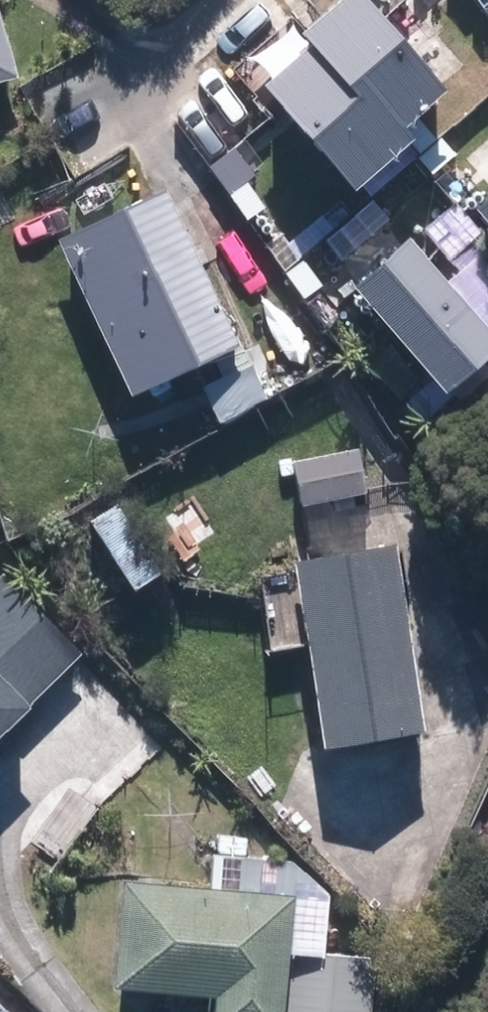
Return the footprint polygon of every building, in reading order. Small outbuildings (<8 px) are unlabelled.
[(24,76),(3,0),(0,0),(0,83),(24,76)] [(471,41),(429,0),(334,0),(282,52),(372,140),(471,41)] [(476,194),(487,207),(487,182),(476,194)] [(245,350),(170,190),(63,241),(138,400),(245,350)] [(353,270),(440,362),(487,317),(487,280),(420,207),(353,270)] [(298,458),(303,499),(366,491),(361,449),(298,458)] [(168,562),(121,498),(91,521),(138,584),(168,562)] [(402,542),(301,554),(306,591),(265,589),(267,647),(310,646),(321,740),(425,728),(402,542)] [(83,645),(11,561),(0,570),(0,714),(83,645)] [(298,857),(243,855),(242,885),(126,879),(121,982),(211,986),(210,1011),(373,1011),(376,955),(329,953),(332,889),(298,857)] [(0,995),(0,1011),(17,1011),(0,995)]
